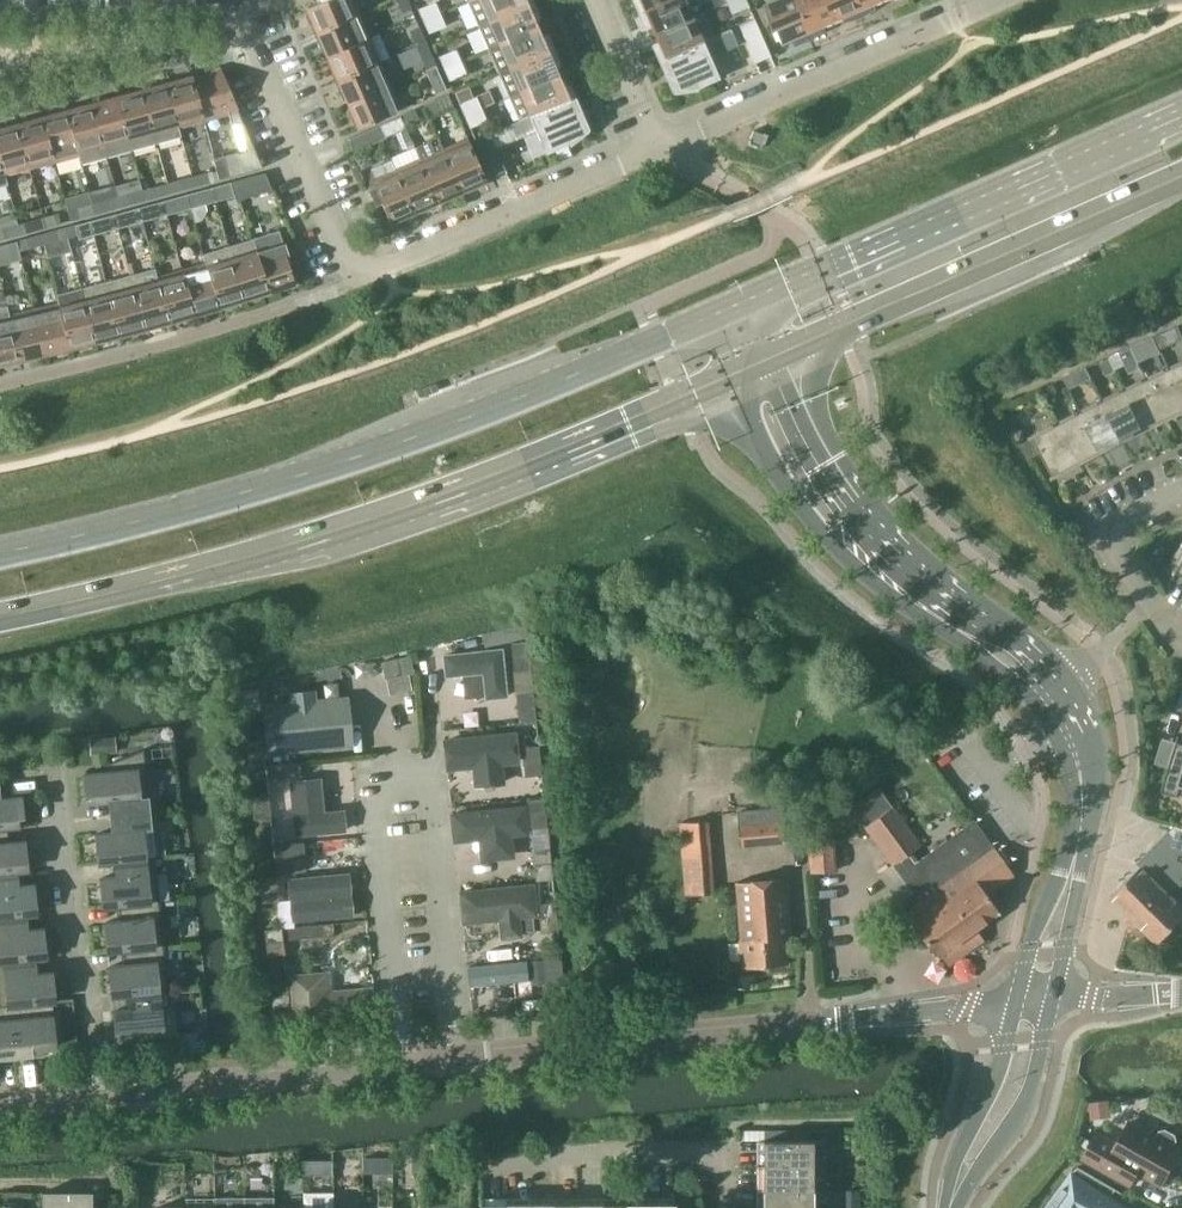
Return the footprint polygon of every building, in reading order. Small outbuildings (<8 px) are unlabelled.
[(319,2),(308,7),(311,13),(308,14),(313,25),(316,24),(319,31),(358,15),(352,2),(358,0),(326,0),(319,3),(319,2)] [(413,8),(409,0),(397,0),(402,13),(413,8)] [(468,2),(478,25),(532,2),(531,0),(472,0),(468,2)] [(666,0),(635,0),(640,11),(666,0)] [(703,12),(698,0),(666,0),(640,11),(646,25),(651,23),(655,33),(703,12)] [(747,0),(730,0),(727,2),(732,13),(749,6),(747,0)] [(810,38),(793,0),(776,0),(764,5),(770,30),(775,28),(781,42),(792,37),(794,42),(810,38)] [(810,38),(823,29),(821,25),(832,20),(823,0),(793,0),(810,38)] [(860,16),(852,0),(823,0),(832,20),(842,16),(844,20),(860,16)] [(860,16),(873,8),(871,3),(878,0),(852,0),(860,16)] [(418,9),(424,21),(441,13),(435,1),(418,9)] [(538,16),(532,2),(478,25),(488,49),(537,28),(533,18),(538,16)] [(703,40),(703,39),(713,35),(703,12),(655,33),(659,42),(654,44),(660,59),(703,40)] [(446,25),(441,13),(424,21),(429,33),(446,25)] [(327,50),(329,55),(368,38),(358,15),(319,31),(322,38),(319,40),(324,51),(327,50)] [(756,62),(771,55),(754,18),(739,24),(756,62)] [(417,45),(426,41),(420,27),(411,31),(417,45)] [(541,37),(537,28),(488,49),(499,73),(553,49),(546,35),(541,37)] [(336,71),(340,79),(378,62),(368,38),(329,55),(331,60),(329,61),(334,73),(336,71)] [(703,40),(660,59),(666,73),(672,70),(680,90),(697,87),(720,78),(703,40)] [(423,59),(432,55),(426,41),(417,45),(423,59)] [(439,56),(444,68),(461,61),(456,49),(439,56)] [(559,63),(553,49),(499,73),(509,96),(558,75),(553,65),(559,63)] [(467,73),(461,61),(444,68),(449,80),(467,73)] [(347,97),(350,102),(389,86),(378,62),(340,79),(343,86),(340,87),(345,98),(347,97)] [(425,69),(436,94),(447,89),(436,65),(425,69)] [(214,71),(192,77),(204,118),(230,111),(241,150),(214,158),(219,179),(263,167),(222,72),(219,73),(215,74),(214,71)] [(562,85),(558,75),(509,96),(519,120),(573,97),(567,82),(562,85)] [(192,77),(168,84),(179,125),(204,118),(192,77)] [(143,91),(154,132),(157,143),(181,136),(179,125),(168,84),(143,91)] [(395,99),(389,86),(350,102),(352,107),(349,109),(354,120),(357,119),(361,127),(396,111),(392,101),(395,99)] [(118,98),(129,139),(132,150),(157,143),(154,132),(143,91),(118,98)] [(424,104),(430,116),(454,105),(449,93),(424,104)] [(460,103),(465,116),(482,108),(477,96),(460,103)] [(573,97),(519,120),(511,123),(517,138),(536,130),(546,153),(569,143),(582,132),(574,113),(579,110),(573,97)] [(93,105),(104,146),(107,156),(132,150),(129,139),(118,98),(93,105)] [(93,105),(68,111),(79,152),(82,163),(107,156),(104,146),(93,105)] [(487,120),(482,108),(465,116),(470,128),(487,120)] [(415,109),(401,116),(404,125),(419,118),(415,109)] [(43,118),(54,159),(79,152),(68,111),(43,118)] [(386,122),(381,124),(386,136),(406,128),(404,125),(401,116),(386,122)] [(29,166),(54,159),(43,118),(18,125),(29,166)] [(381,124),(348,139),(354,152),(387,138),(386,136),(381,124)] [(29,166),(18,125),(0,130),(0,156),(5,173),(29,166)] [(747,144),(757,147),(757,146),(761,148),(763,144),(764,144),(768,134),(763,132),(763,134),(754,130),(750,139),(749,139),(747,144)] [(490,132),(475,139),(492,177),(506,170),(490,132)] [(468,137),(443,148),(446,154),(462,190),(467,188),(468,190),(480,185),(478,183),(486,179),(468,137)] [(432,141),(416,148),(421,161),(422,164),(438,200),(445,197),(446,200),(458,195),(456,192),(462,190),(446,154),(443,148),(441,143),(434,146),(432,141)] [(8,184),(5,173),(0,156),(0,186),(8,184)] [(401,216),(414,211),(397,171),(392,160),(369,171),(367,182),(376,203),(381,201),(391,224),(402,219),(401,216)] [(431,203),(438,200),(422,164),(421,161),(397,171),(414,211),(420,208),(421,211),(432,206),(431,203)] [(208,172),(193,176),(195,186),(210,181),(208,172)] [(265,172),(231,182),(235,196),(236,200),(273,190),(265,172)] [(180,190),(195,186),(193,176),(178,180),(180,190)] [(231,182),(211,187),(215,202),(235,196),(231,182)] [(158,186),(143,190),(146,199),(161,195),(158,186)] [(131,203),(146,199),(143,190),(128,194),(131,203)] [(202,190),(187,194),(191,209),(206,204),(202,190)] [(187,194),(172,198),(177,213),(191,209),(187,194)] [(108,199),(93,203),(96,213),(111,209),(108,199)] [(81,217),(96,213),(93,203),(78,207),(81,217)] [(154,203),(139,207),(143,222),(158,218),(154,203)] [(139,207),(124,211),(128,226),(143,222),(139,207)] [(61,223),(58,213),(43,217),(46,227),(61,223)] [(105,216),(90,220),(94,235),(109,231),(105,216)] [(46,227),(43,217),(29,221),(31,231),(46,227)] [(90,220),(75,225),(79,240),(94,235),(90,220)] [(11,236),(9,227),(0,229),(0,239),(11,236)] [(41,234),(44,243),(59,239),(56,230),(41,234)] [(253,238),(269,289),(283,285),(284,288),(296,284),(288,261),(289,260),(279,230),(253,238)] [(41,234),(26,238),(29,248),(44,243),(41,234)] [(262,292),(269,289),(253,238),(229,246),(245,297),(250,296),(251,299),(263,295),(262,292)] [(19,251),(17,241),(0,245),(0,265),(21,259),(19,251)] [(239,299),(245,297),(229,246),(204,254),(208,265),(220,305),(227,303),(228,306),(240,302),(239,299)] [(212,307),(220,305),(208,265),(183,272),(195,313),(201,311),(201,314),(213,310),(212,307)] [(163,322),(170,320),(158,279),(155,268),(131,274),(145,327),(151,325),(152,328),(163,325),(163,322)] [(190,314),(195,313),(183,272),(158,279),(170,320),(178,318),(179,321),(190,317),(190,314)] [(140,328),(145,327),(131,274),(106,281),(120,333),(128,331),(129,334),(140,331),(140,328)] [(112,335),(120,333),(106,281),(81,288),(95,340),(100,339),(101,342),(113,338),(112,335)] [(95,340),(81,288),(57,294),(59,302),(60,305),(70,346),(78,344),(78,347),(90,344),(89,341),(95,340)] [(70,346),(60,305),(59,302),(34,308),(45,352),(50,351),(51,354),(63,351),(62,348),(70,346)] [(10,317),(9,313),(7,305),(0,307),(0,365),(0,366),(12,363),(12,360),(19,358),(10,317)] [(39,354),(45,352),(34,308),(9,313),(10,317),(19,358),(27,356),(28,359),(40,357),(39,354)] [(1169,330),(1155,336),(1157,339),(1160,348),(1174,342),(1170,333),(1169,330)] [(1140,364),(1138,358),(1132,348),(1122,353),(1130,369),(1140,364)] [(1107,376),(1116,371),(1110,358),(1100,362),(1107,376)] [(1169,368),(1181,396),(1181,362),(1169,368)] [(1077,386),(1092,378),(1087,367),(1071,374),(1077,386)] [(1147,379),(1167,418),(1181,411),(1181,396),(1169,368),(1147,379)] [(1147,379),(1125,389),(1145,429),(1167,418),(1147,379)] [(1044,387),(1048,396),(1058,392),(1053,382),(1044,387)] [(1125,389),(1103,400),(1123,439),(1145,429),(1125,389)] [(1103,400),(1081,412),(1101,451),(1123,439),(1103,400)] [(1079,462),(1101,451),(1081,412),(1059,423),(1079,462)] [(1042,452),(1054,475),(1079,462),(1059,423),(1034,437),(1020,444),(1029,458),(1042,452)] [(1181,545),(1171,560),(1180,566),(1176,572),(1181,575),(1181,546),(1181,545)] [(514,672),(531,670),(528,641),(511,642),(514,672)] [(509,653),(448,653),(452,677),(485,673),(491,704),(514,698),(511,669),(509,653)] [(414,672),(410,656),(381,662),(385,678),(414,672)] [(273,749),(355,739),(353,680),(269,697),(273,749)] [(260,714),(261,714),(258,689),(241,690),(244,715),(260,714)] [(516,695),(518,709),(535,707),(533,693),(516,695)] [(519,722),(519,724),(536,722),(535,707),(518,709),(519,722)] [(506,765),(519,765),(519,734),(445,739),(451,769),(481,766),(481,786),(507,785),(506,765)] [(115,735),(89,738),(91,755),(117,752),(115,735)] [(265,765),(266,765),(263,740),(246,741),(249,766),(265,765)] [(1181,786),(1181,743),(1177,741),(1161,792),(1178,797),(1181,785),(1181,786)] [(541,774),(542,774),(539,745),(522,747),(525,776),(541,774)] [(117,816),(151,813),(144,749),(111,762),(112,763),(113,771),(85,774),(86,794),(92,793),(93,803),(116,801),(117,816)] [(815,759),(815,776),(826,776),(827,759),(815,759)] [(321,773),(292,774),(298,824),(351,824),(352,804),(323,802),(321,773)] [(796,779),(796,789),(809,789),(809,779),(796,779)] [(879,788),(852,807),(855,811),(883,851),(914,892),(898,903),(905,912),(904,912),(936,956),(940,953),(948,965),(983,939),(974,927),(997,911),(984,893),(1012,872),(995,849),(974,820),(917,861),(911,852),(920,845),(912,833),(882,792),(879,788)] [(270,817),(271,817),(268,792),(251,794),(254,819),(270,817)] [(0,827),(0,828),(18,827),(17,818),(24,818),(22,796),(15,797),(0,798),(0,827)] [(547,827),(544,798),(543,798),(527,799),(530,829),(547,827)] [(514,831),(526,832),(523,802),(455,810),(460,842),(484,841),(486,861),(517,859),(514,831)] [(119,831),(96,834),(99,863),(122,861),(122,860),(145,858),(145,857),(155,856),(151,813),(117,816),(119,831)] [(680,822),(685,894),(712,892),(708,844),(706,820),(680,822)] [(783,822),(750,825),(751,846),(785,843),(783,822)] [(1113,896),(1131,915),(1181,863),(1181,825),(1177,824),(1138,863),(1142,866),(1113,896)] [(10,872),(27,870),(24,841),(2,843),(0,828),(0,827),(0,872),(10,871),(10,872)] [(834,839),(812,841),(814,869),(836,868),(834,839)] [(276,873),(306,870),(303,843),(274,846),(276,873)] [(552,879),(553,879),(549,850),(533,852),(535,879),(536,881),(552,879)] [(122,860),(122,861),(123,875),(101,878),(104,907),(126,905),(126,904),(159,901),(155,856),(145,857),(145,858),(122,860)] [(1127,924),(1139,936),(1146,929),(1160,943),(1163,939),(1181,919),(1181,906),(1172,896),(1181,886),(1181,863),(1131,915),(1134,917),(1127,924)] [(0,872),(0,917),(19,915),(19,916),(36,914),(33,884),(11,887),(10,872),(10,871),(0,872)] [(291,879),(296,918),(355,915),(353,874),(291,879)] [(278,901),(279,901),(277,876),(276,876),(260,878),(262,902),(278,901)] [(785,879),(737,883),(741,940),(739,940),(741,968),(787,965),(785,938),(790,937),(785,879)] [(525,920),(537,918),(534,886),(463,895),(464,926),(506,924),(507,945),(524,940),(525,920)] [(126,904),(126,905),(128,920),(105,922),(108,952),(131,949),(164,945),(159,901),(126,904)] [(558,931),(555,902),(538,904),(541,933),(558,931)] [(28,959),(28,960),(46,958),(43,928),(20,930),(19,916),(19,915),(0,917),(0,961),(28,959)] [(371,1003),(372,924),(293,931),(299,1011),(371,1003)] [(282,928),(281,928),(265,930),(267,955),(284,953),(282,928)] [(168,989),(164,945),(131,949),(132,964),(110,966),(113,996),(135,994),(135,993),(168,989)] [(563,984),(563,983),(560,954),(543,956),(546,985),(563,984)] [(9,1005),(50,1001),(51,1002),(55,1002),(52,972),(29,974),(28,960),(28,959),(0,961),(0,1006),(9,1005)] [(476,974),(480,1009),(531,1001),(528,972),(511,974),(511,973),(476,974)] [(287,980),(286,980),(270,982),(272,1007),(289,1006),(287,980)] [(160,1007),(170,1006),(168,989),(135,993),(135,994),(137,1008),(114,1010),(117,1040),(163,1035),(160,1007)] [(9,1005),(15,1056),(42,1053),(42,1049),(55,1048),(51,1002),(50,1001),(9,1005)] [(15,1056),(9,1005),(0,1006),(0,1057),(15,1056)] [(1110,1100),(1089,1102),(1091,1114),(1112,1112),(1110,1100)] [(1133,1172),(1138,1171),(1162,1184),(1181,1149),(1174,1145),(1177,1140),(1175,1135),(1166,1129),(1161,1131),(1158,1136),(1131,1121),(1119,1143),(1099,1132),(1083,1159),(1130,1185),(1131,1184),(1125,1180),(1131,1170),(1133,1172)] [(761,1140),(761,1165),(811,1165),(824,1165),(824,1140),(811,1140),(761,1140)] [(413,1173),(423,1173),(423,1156),(413,1156),(413,1173)] [(363,1173),(372,1173),(372,1158),(363,1158),(363,1173)] [(761,1165),(762,1188),(811,1188),(811,1165),(761,1165)] [(1110,1201),(1116,1189),(1122,1193),(1123,1192),(1079,1166),(1048,1207),(1123,1207),(1110,1201)] [(811,1188),(762,1188),(762,1207),(811,1207),(811,1188)] [(858,1189),(846,1189),(846,1198),(858,1198),(858,1189)] [(91,1193),(41,1193),(41,1207),(91,1207),(91,1193)] [(215,1207),(244,1207),(244,1197),(215,1197),(215,1207)] [(244,1207),(274,1207),(274,1197),(244,1197),(244,1207)]
